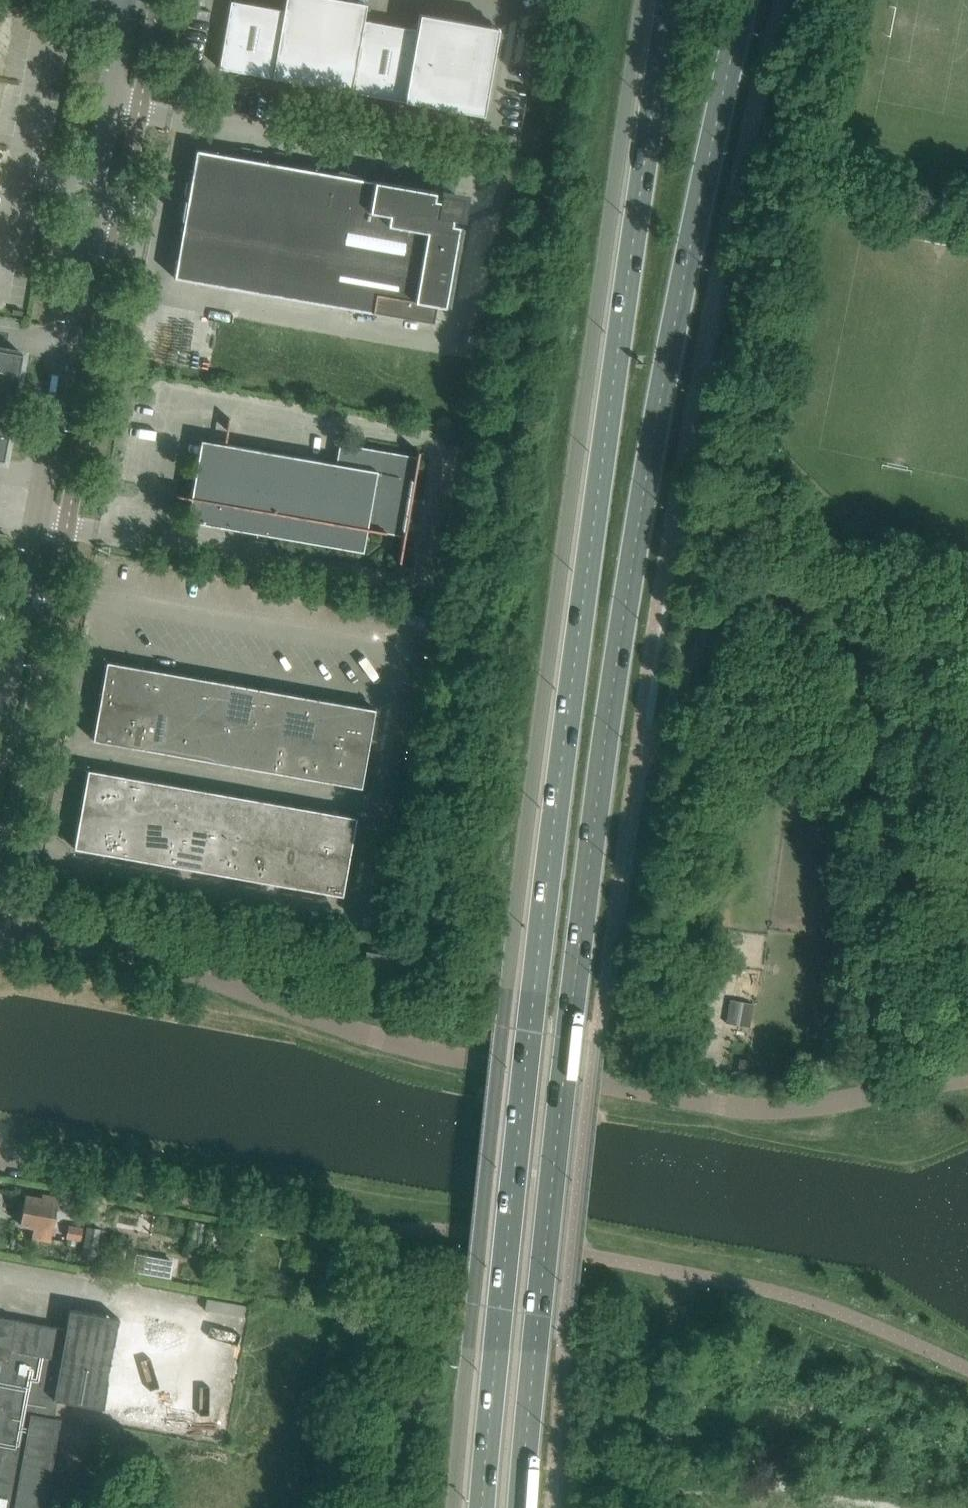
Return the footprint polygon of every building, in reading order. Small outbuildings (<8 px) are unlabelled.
[(228,14),(219,67),(351,91),(363,19),(366,4),(344,0),(285,0),(284,10),(231,0),(228,14)] [(363,19),(351,91),(483,114),(498,27),(419,13),(416,29),(363,19)] [(336,173),(196,149),(174,277),(434,322),(437,304),(445,305),(459,225),(458,225),(458,224),(451,223),(452,217),(460,219),(464,196),(456,194),(441,192),(439,199),(434,198),(435,191),(372,180),(341,169),(340,169),(339,169),(339,170),(338,170),(337,171),(336,171),(336,172),(336,173)] [(3,459),(22,353),(0,349),(0,458),(3,459)] [(336,462),(225,443),(224,443),(220,462),(197,458),(191,496),(176,494),(176,495),(190,497),(186,520),(363,551),(367,528),(403,535),(399,560),(400,560),(405,531),(404,531),(413,479),(414,480),(419,450),(418,450),(417,455),(339,442),(336,462)] [(107,661),(100,700),(139,707),(146,668),(107,661)] [(174,673),(146,668),(139,707),(168,712),(174,673)] [(168,712),(196,717),(203,678),(174,673),(168,712)] [(232,683),(203,678),(196,717),(225,722),(232,683)] [(225,722),(254,727),(260,688),(232,683),(225,722)] [(289,693),(260,688),(254,727),(282,732),(289,693)] [(282,732),(311,737),(318,698),(289,693),(282,732)] [(346,703),(318,698),(311,737),(339,742),(346,703)] [(93,739),(132,746),(139,707),(100,700),(93,739)] [(339,742),(368,747),(375,708),(346,703),(339,742)] [(168,712),(139,707),(132,746),(161,751),(168,712)] [(196,717),(168,712),(161,751),(189,756),(196,717)] [(225,722),(196,717),(189,756),(218,761),(225,722)] [(254,727),(225,722),(218,761),(247,766),(254,727)] [(247,766),(275,771),(282,732),(254,727),(247,766)] [(311,737),(282,732),(275,771),(304,776),(311,737)] [(304,776),(332,781),(339,742),(311,737),(304,776)] [(332,781),(337,782),(361,786),(368,747),(339,742),(332,781)] [(88,769),(85,782),(81,808),(120,815),(127,776),(88,769)] [(149,820),(156,781),(127,776),(120,815),(149,820)] [(177,825),(184,786),(156,781),(149,820),(177,825)] [(206,830),(213,791),(184,786),(177,825),(206,830)] [(235,835),(241,796),(213,791),(206,830),(235,835)] [(263,840),(270,801),(241,796),(235,835),(263,840)] [(292,845),(299,806),(270,801),(263,840),(292,845)] [(321,850),(327,811),(299,806),(292,845),(321,850)] [(120,815),(81,808),(74,847),(113,854),(120,815)] [(321,850),(349,855),(356,816),(327,811),(321,850)] [(120,815),(113,854),(142,859),(149,820),(120,815)] [(149,820),(142,859),(170,864),(177,825),(149,820)] [(177,825),(170,864),(199,869),(206,830),(177,825)] [(206,830),(199,869),(228,874),(235,835),(206,830)] [(235,835),(228,874),(256,879),(263,840),(235,835)] [(263,840),(256,879),(285,884),(292,845),(263,840)] [(292,845),(285,884),(314,889),(321,850),(292,845)] [(321,850),(314,889),(342,894),(349,855),(321,850)] [(365,969),(397,975),(401,956),(368,950),(365,969)] [(730,999),(727,1022),(752,1024),(755,1001),(730,999)] [(19,1224),(33,1226),(31,1237),(50,1240),(58,1197),(41,1194),(41,1197),(25,1194),(19,1224)] [(82,1228),(69,1225),(67,1236),(80,1239),(82,1228)] [(100,1228),(87,1226),(81,1257),(94,1259),(100,1228)] [(61,1418),(51,1411),(60,1399),(176,1418),(191,1324),(129,1314),(129,1315),(71,1306),(68,1325),(0,1315),(0,1507),(47,1507),(61,1418)] [(204,1418),(202,1439),(228,1441),(230,1421),(204,1418)]
